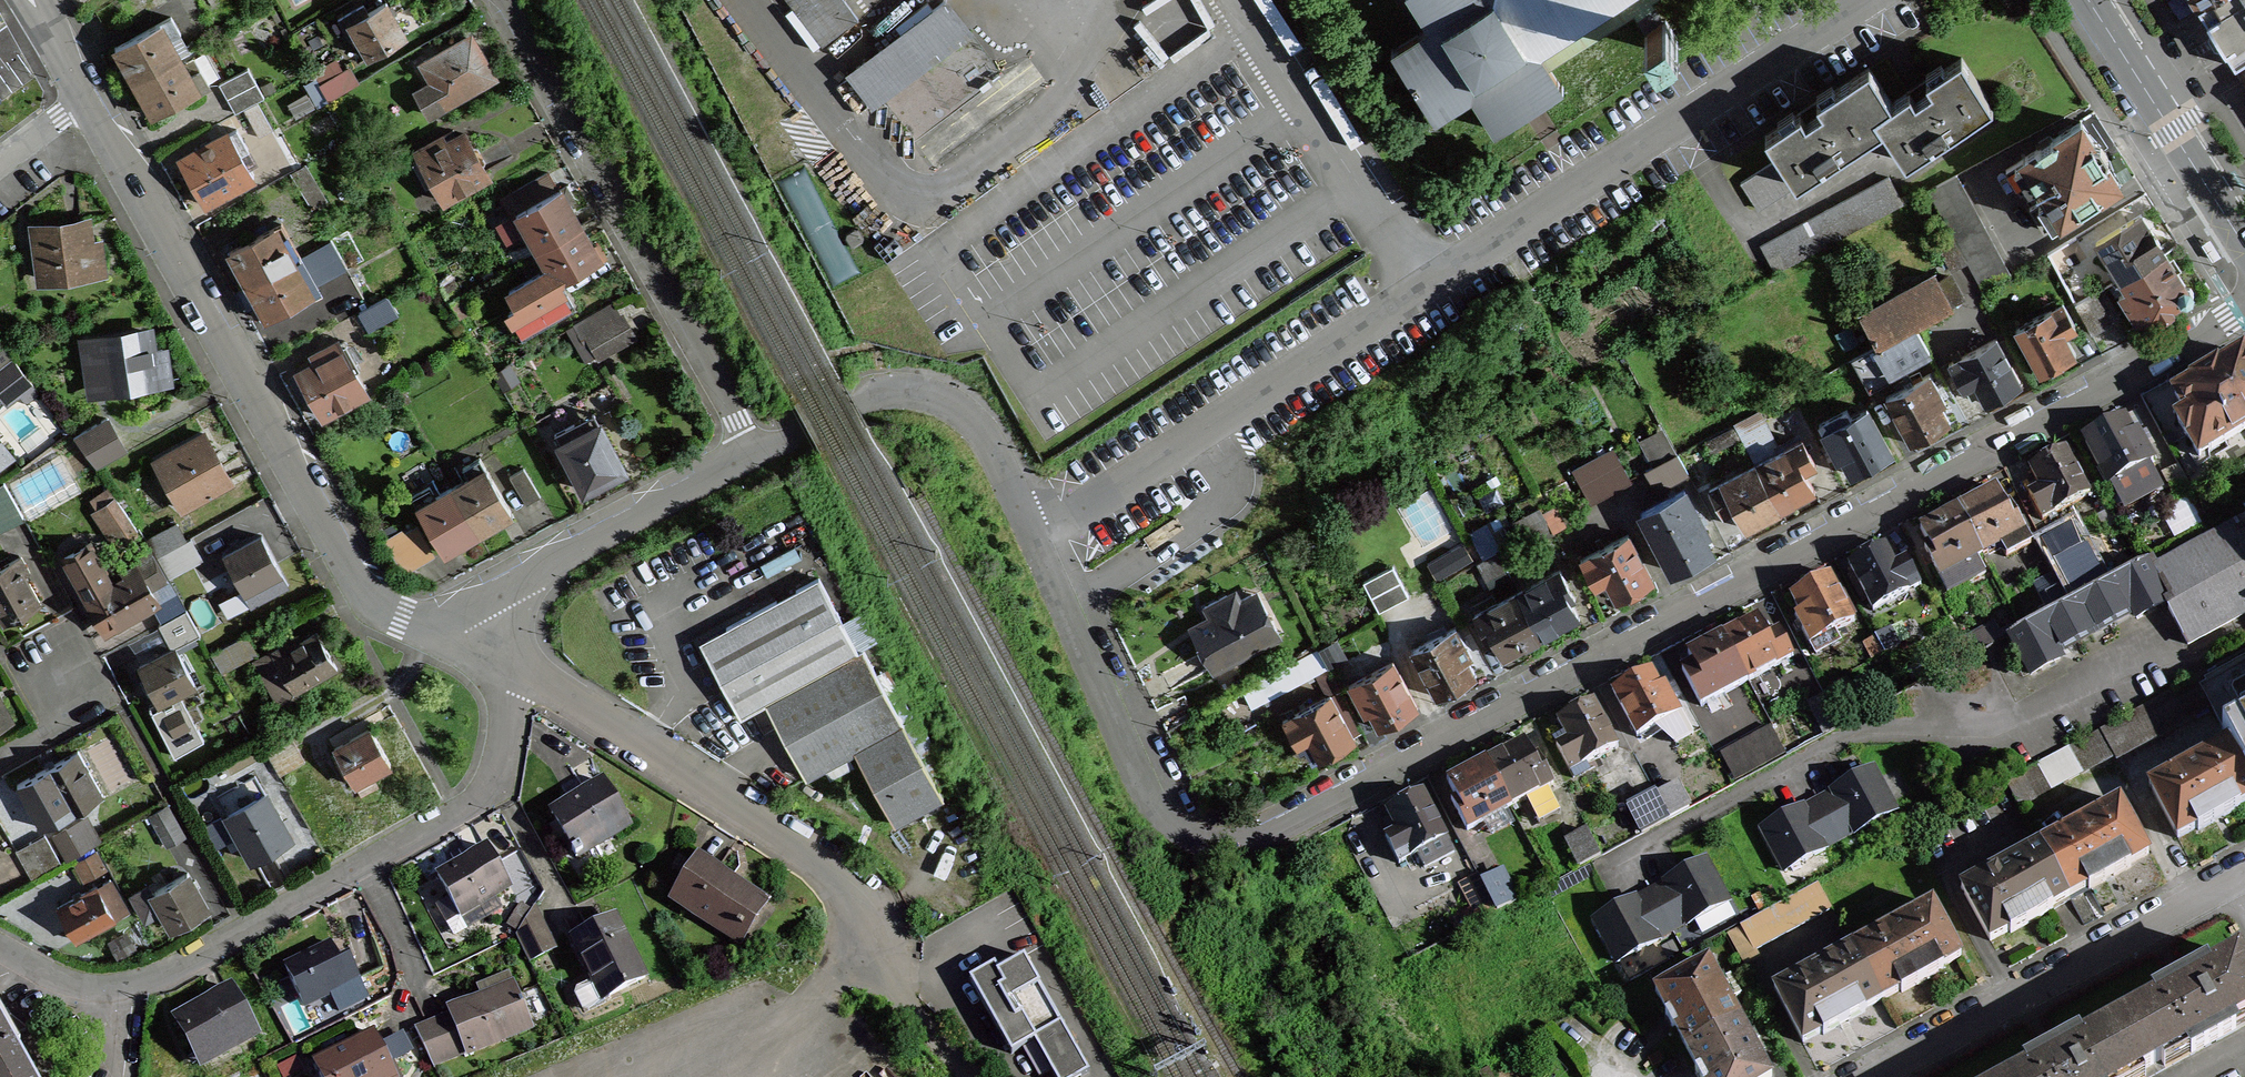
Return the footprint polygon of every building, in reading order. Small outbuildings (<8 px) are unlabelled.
[(822,46),(858,18),(844,0),(788,0),(822,46)] [(847,73),(871,104),(970,30),(947,0),(944,0),(847,73)] [(1634,10),(1650,0),(1415,0),(1431,26),(1394,49),(1393,48),(1391,49),(1434,118),(1436,116),(1435,114),(1472,92),(1495,127),(1494,128),(1495,130),(1563,86),(1562,84),(1560,85),(1548,66),(1634,10)] [(1634,10),(1646,31),(1644,32),(1656,51),(1660,49),(1660,50),(1675,41),(1674,39),(1677,38),(1666,18),(1663,20),(1650,0),(1634,10)] [(2198,8),(2235,65),(2244,59),(2244,0),(2194,0),(2198,8)] [(363,4),(345,15),(356,35),(368,57),(405,36),(396,19),(386,1),(367,12),(363,4)] [(356,35),(345,15),(338,18),(350,39),(356,35)] [(125,66),(134,81),(179,56),(169,39),(180,33),(171,16),(115,47),(125,66)] [(470,38),(424,64),(435,82),(416,94),(427,114),(492,76),(491,74),(495,72),(488,60),(484,54),(480,56),(470,38)] [(179,56),(134,81),(144,99),(153,115),(209,84),(199,67),(188,73),(179,56)] [(1869,67),(1765,134),(1779,157),(1796,183),(1883,127),(1906,161),(1993,105),(1961,57),(1892,102),(1869,67)] [(336,60),(313,73),(316,78),(320,84),(342,71),(336,60)] [(248,67),(219,84),(235,112),(264,96),(248,67)] [(342,71),(320,84),(329,99),(357,83),(348,68),(342,71)] [(329,99),(320,84),(316,78),(307,83),(320,104),(329,99)] [(259,136),(272,129),(257,102),(244,110),(259,136)] [(2037,149),(2006,170),(2020,193),(2038,181),(2047,196),(2030,207),(2044,230),(2061,219),(2061,220),(2119,182),(2081,121),(2054,138),(2053,139),(2052,138),(2050,136),(2037,144),(2039,146),(2038,147),(2039,147),(2037,148),(2037,149)] [(237,129),(211,143),(201,149),(179,161),(192,184),(203,203),(253,175),(240,152),(248,148),(237,129)] [(447,143),(443,135),(416,150),(419,157),(412,161),(426,186),(433,182),(443,200),(488,176),(476,154),(465,133),(447,143)] [(1796,183),(1779,157),(1740,182),(1757,208),(1796,183)] [(290,174),(300,190),(315,182),(305,165),(290,174)] [(1956,174),(1928,190),(1951,232),(1967,261),(1981,289),(2009,273),(1956,174)] [(1761,245),(1775,271),(1903,203),(1888,177),(1761,245)] [(315,182),(300,190),(311,209),(325,200),(315,182)] [(525,228),(537,250),(581,224),(571,206),(561,188),(516,213),(525,228)] [(525,228),(516,213),(511,217),(519,231),(525,228)] [(2097,241),(2120,278),(2121,279),(2165,253),(2141,215),(2097,241)] [(42,278),(92,272),(88,242),(85,221),(35,228),(42,278)] [(240,269),(248,285),(300,256),(281,222),(229,251),(240,269)] [(581,224),(537,250),(547,267),(509,289),(518,306),(560,282),(601,258),(592,242),(581,224)] [(858,228),(854,227),(845,233),(844,237),(849,246),(854,246),(862,241),(864,237),(858,228)] [(1967,261),(1951,232),(1935,240),(1950,270),(1967,261)] [(2076,236),(2048,252),(2057,269),(2085,252),(2076,236)] [(88,242),(92,272),(103,270),(101,256),(99,241),(88,242)] [(2186,287),(2165,253),(2121,279),(2128,289),(2119,294),(2128,309),(2129,308),(2141,326),(2159,314),(2161,316),(2173,310),(2171,307),(2183,300),(2187,301),(2191,298),(2193,292),(2190,287),(2186,287)] [(300,256),(248,285),(257,301),(267,319),(319,290),(300,256)] [(1861,313),(1878,345),(1915,325),(1951,305),(1938,280),(1934,274),(1861,313)] [(1951,305),(1964,298),(1953,277),(1948,275),(1938,280),(1951,305)] [(449,300),(460,293),(452,279),(441,286),(449,300)] [(573,306),(560,282),(518,306),(510,311),(523,334),(573,306)] [(2075,303),(2090,333),(2120,317),(2104,287),(2075,303)] [(460,293),(449,300),(458,315),(469,309),(460,293)] [(396,313),(386,296),(359,312),(369,329),(396,313)] [(2062,303),(2015,328),(2040,374),(2057,365),(2075,355),(2065,336),(2077,329),(2062,303)] [(610,304),(573,325),(592,357),(597,355),(587,338),(619,320),(610,304)] [(587,338),(597,355),(629,336),(619,320),(587,338)] [(1878,345),(1852,359),(1866,385),(1929,351),(1915,325),(1878,345)] [(149,345),(147,331),(86,340),(94,391),(166,379),(161,350),(150,352),(149,345)] [(1975,384),(1985,403),(2005,393),(2021,384),(1996,338),(1949,363),(1963,391),(1975,384)] [(338,340),(320,350),(324,358),(316,363),(297,373),(311,396),(322,416),(366,390),(354,369),(339,342),(338,340)] [(324,358),(320,350),(311,355),(316,363),(324,358)] [(2243,353),(2218,368),(2217,367),(2215,368),(2195,379),(2195,380),(2193,381),(2194,383),(2175,395),(2182,407),(2187,414),(2177,420),(2178,421),(2178,422),(2177,422),(2185,436),(2186,436),(2195,450),(2199,456),(2244,429),(2244,357),(2243,353)] [(0,366),(0,396),(6,403),(13,398),(32,384),(12,357),(0,366)] [(514,377),(508,367),(497,374),(503,384),(514,377)] [(1929,374),(1913,383),(1897,391),(1886,397),(1911,443),(1933,431),(1950,422),(1941,406),(1945,403),(1929,374)] [(1897,391),(1913,383),(1910,376),(1894,385),(1897,391)] [(32,384),(13,398),(20,407),(39,393),(32,384)] [(400,384),(393,388),(402,404),(410,399),(400,384)] [(1843,458),(1852,474),(1873,463),(1892,453),(1867,407),(1851,416),(1847,408),(1819,423),(1838,460),(1843,458)] [(2187,414),(2182,407),(2173,413),(2177,420),(2187,414)] [(1758,409),(1734,422),(1756,464),(1776,453),(1773,447),(1777,445),(1758,409)] [(594,413),(574,423),(580,434),(600,424),(594,413)] [(2109,484),(2153,461),(2137,431),(2132,434),(2123,417),(2103,428),(2084,438),(2109,484)] [(126,452),(106,418),(73,437),(97,468),(126,452)] [(580,434),(574,423),(555,433),(584,489),(604,479),(623,469),(600,424),(580,434)] [(205,433),(155,461),(182,508),(232,480),(218,456),(205,433)] [(1654,463),(1673,452),(1664,436),(1645,446),(1654,463)] [(1776,453),(1756,464),(1780,510),(1796,501),(1815,492),(1804,472),(1816,466),(1802,439),(1776,453)] [(10,456),(0,442),(0,463),(10,456)] [(2030,467),(2040,487),(2029,493),(2043,520),(2090,495),(2065,448),(2047,458),(2030,467)] [(1614,450),(1594,460),(1610,490),(1630,479),(1614,450)] [(1688,473),(1678,453),(1646,470),(1656,490),(1688,473)] [(452,487),(478,532),(497,521),(512,513),(479,457),(462,467),(469,478),(452,487)] [(1610,490),(1594,460),(1574,471),(1590,501),(1610,490)] [(1780,510),(1756,464),(1709,488),(1723,515),(1735,509),(1745,528),(1764,518),(1780,510)] [(540,496),(523,468),(509,476),(526,504),(540,496)] [(4,482),(0,484),(0,515),(6,524),(23,516),(4,482)] [(478,532),(452,487),(435,497),(429,486),(412,496),(444,552),(465,540),(478,532)] [(1980,497),(1958,508),(1983,555),(2001,545),(2007,557),(2031,544),(2025,532),(2026,532),(2010,502),(2005,505),(1996,488),(1980,497)] [(1684,489),(1640,512),(1671,570),(1711,550),(1701,532),(1706,530),(1684,489)] [(103,523),(124,510),(116,497),(94,511),(103,524),(103,523)] [(1543,512),(1540,505),(1505,524),(1513,539),(1548,520),(1543,512)] [(1554,506),(1543,512),(1548,520),(1554,531),(1565,525),(1554,506)] [(1983,555),(1958,508),(1938,519),(1920,529),(1929,546),(1924,548),(1948,593),(1985,573),(1977,558),(1983,555)] [(137,529),(124,510),(103,523),(117,543),(137,529)] [(2168,608),(2188,644),(2244,613),(2244,520),(2158,567),(2157,568),(2176,603),(2168,608)] [(153,551),(156,556),(186,540),(177,523),(147,540),(153,551)] [(434,555),(417,525),(386,543),(403,573),(434,555)] [(2074,527),(2043,543),(2053,562),(2082,547),(2083,546),(2074,527)] [(1653,581),(1628,534),(1580,559),(1595,586),(1606,580),(1617,600),(1635,590),(1653,581)] [(250,604),(287,585),(273,559),(261,536),(224,556),(250,604)] [(190,537),(186,540),(156,556),(168,577),(202,558),(190,537)] [(1918,561),(1905,537),(1893,543),(1902,560),(1906,558),(1910,565),(1918,561)] [(96,590),(111,581),(89,543),(64,557),(87,596),(96,591),(96,590)] [(1466,545),(1447,556),(1455,571),(1474,560),(1466,545)] [(1906,558),(1902,560),(1895,564),(1884,545),(1869,553),(1849,564),(1874,610),(1921,585),(1910,565),(1906,558)] [(2059,575),(2073,600),(2103,584),(2102,583),(2082,547),(2053,562),(2059,575)] [(153,551),(148,554),(163,581),(169,578),(168,577),(156,556),(153,551)] [(1496,551),(1476,562),(1484,576),(1504,565),(1496,551)] [(163,581),(148,554),(121,569),(124,574),(111,581),(96,590),(96,591),(106,608),(116,625),(158,601),(151,588),(163,581)] [(0,568),(0,616),(3,622),(39,602),(23,574),(28,571),(21,557),(0,568)] [(2145,561),(2166,600),(2168,608),(2176,603),(2157,568),(2158,567),(2153,557),(2145,561)] [(2021,628),(2009,634),(2030,673),(2060,657),(2056,650),(2133,609),(2136,616),(2166,600),(2145,561),(2103,584),(2073,600),(2061,607),(2049,613),(2037,620),(2021,628)] [(1393,567),(1363,582),(1379,611),(1408,595),(1393,567)] [(1559,568),(1517,591),(1541,637),(1563,625),(1580,617),(1570,600),(1575,597),(1559,568)] [(1795,614),(1810,643),(1834,631),(1854,621),(1830,574),(1810,585),(1791,595),(1800,611),(1795,614)] [(2047,581),(2061,607),(2073,600),(2059,575),(2047,581)] [(764,702),(859,651),(819,577),(699,642),(722,683),(740,717),(765,704),(764,702)] [(2045,606),(2049,613),(2061,607),(2047,581),(2035,588),(2045,606)] [(1235,591),(1226,596),(1231,606),(1240,601),(1235,591)] [(1541,637),(1517,591),(1474,613),(1490,643),(1495,640),(1503,657),(1522,647),(1541,637)] [(1251,595),(1274,638),(1280,635),(1257,592),(1251,595)] [(1214,624),(1195,634),(1214,670),(1274,638),(1251,595),(1240,601),(1231,606),(1226,596),(1205,607),(1210,617),(1214,624)] [(2033,612),(2037,620),(2049,613),(2045,606),(2033,612)] [(186,609),(158,624),(172,649),(175,647),(200,635),(186,609)] [(1743,624),(1722,635),(1747,681),(1793,657),(1779,630),(1767,636),(1757,616),(1743,624)] [(1193,631),(1195,634),(1214,624),(1210,617),(1191,627),(1193,631)] [(1985,647),(1986,647),(2002,638),(1994,622),(1976,631),(1985,647)] [(1455,627),(1412,650),(1436,696),(1457,685),(1475,675),(1467,658),(1471,656),(1455,627)] [(1875,637),(1884,654),(1899,646),(1890,629),(1875,637)] [(285,643),(271,651),(279,666),(294,692),(296,691),(337,667),(328,651),(317,631),(301,640),(298,635),(285,642),(285,643)] [(1834,631),(1810,643),(1816,654),(1840,642),(1834,631)] [(1963,639),(1971,654),(1985,647),(1976,631),(1963,639)] [(246,634),(211,653),(221,671),(256,652),(246,634)] [(1747,681),(1722,635),(1704,644),(1687,653),(1693,664),(1682,670),(1701,705),(1747,681)] [(1873,660),(1884,654),(1875,637),(1864,643),(1873,660)] [(1330,641),(1318,648),(1327,665),(1340,659),(1330,641)] [(148,684),(158,702),(172,694),(194,683),(175,647),(172,649),(139,666),(148,684)] [(1969,656),(1961,660),(1968,670),(1992,658),(1986,647),(1985,647),(1971,654),(1969,656)] [(1327,665),(1318,648),(1242,689),(1251,706),(1327,665)] [(854,750),(904,724),(863,649),(859,651),(764,702),(765,704),(805,777),(854,750)] [(279,666),(271,651),(258,658),(266,673),(279,666)] [(2009,675),(1998,656),(1993,659),(2003,678),(2009,675)] [(1417,707),(1393,660),(1348,684),(1364,713),(1369,711),(1378,727),(1400,716),(1417,707)] [(279,666),(266,673),(264,674),(283,707),(300,698),(296,691),(294,692),(279,666)] [(1637,736),(1643,733),(1667,720),(1680,713),(1665,684),(1660,686),(1651,669),(1632,679),(1612,690),(1637,736)] [(2193,716),(2177,687),(2162,696),(2178,725),(2193,716)] [(1330,693),(1283,719),(1297,745),(1309,739),(1319,758),(1340,747),(1355,739),(1330,693)] [(188,725),(172,694),(158,702),(160,707),(151,712),(174,755),(203,740),(193,722),(188,725)] [(2178,725),(2162,696),(2146,704),(2162,733),(2178,725)] [(12,719),(1,701),(0,698),(0,725),(12,719)] [(1557,720),(1564,733),(1568,739),(1556,745),(1571,772),(1592,761),(1618,746),(1593,701),(1572,712),(1557,720)] [(2146,704),(2131,713),(2147,742),(2162,733),(2146,704)] [(2131,713),(2115,721),(2131,750),(2147,742),(2131,713)] [(2224,726),(2244,764),(2244,715),(2224,726)] [(1667,720),(1643,733),(1647,739),(1671,726),(1667,720)] [(2131,750),(2115,721),(2100,729),(2114,755),(2116,759),(2131,750)] [(943,797),(904,724),(854,750),(856,754),(893,823),(943,797)] [(1760,765),(1785,752),(1771,726),(1747,741),(1760,765)] [(369,775),(371,774),(390,764),(380,746),(371,728),(334,748),(354,784),(355,783),(353,779),(367,771),(369,775)] [(2100,729),(2084,738),(2098,764),(2114,755),(2100,729)] [(1568,739),(1564,733),(1553,739),(1556,745),(1568,739)] [(2098,764),(2084,738),(2068,747),(2082,772),(2098,764)] [(1505,750),(1486,760),(1511,807),(1524,800),(1537,793),(1553,784),(1537,754),(1533,757),(1524,740),(1505,750)] [(1735,778),(1760,765),(1747,741),(1721,754),(1735,778)] [(2229,742),(2149,785),(2178,838),(2197,827),(2198,830),(2221,817),(2240,807),(2239,805),(2244,801),(2244,772),(2229,742)] [(2038,746),(2018,757),(2023,767),(2044,756),(2038,746)] [(2054,755),(2068,780),(2081,772),(2067,747),(2054,755)] [(53,803),(61,817),(101,794),(77,752),(62,760),(42,772),(57,800),(53,803)] [(2036,764),(2050,789),(2068,780),(2054,755),(2036,764)] [(1511,807),(1486,760),(1466,771),(1448,781),(1457,798),(1452,800),(1468,830),(1485,821),(1504,810),(1511,807)] [(2022,772),(2036,797),(2050,789),(2036,764),(2022,772)] [(1833,792),(1818,800),(1839,838),(1856,833),(1854,830),(1896,811),(1872,767),(1832,790),(1833,792)] [(378,787),(371,774),(369,775),(367,771),(353,779),(355,783),(354,784),(361,796),(378,787)] [(2020,806),(2036,797),(2022,772),(2006,781),(2020,806)] [(580,853),(630,824),(604,781),(572,800),(552,813),(573,849),(572,849),(576,857),(580,855),(580,853)] [(1675,783),(1655,793),(1669,818),(1689,808),(1675,783)] [(1399,863),(1417,853),(1447,838),(1423,792),(1405,801),(1387,810),(1397,830),(1385,836),(1399,863)] [(1540,799),(1537,793),(1524,800),(1528,807),(1541,800),(1540,799)] [(1669,818),(1655,793),(1628,808),(1642,833),(1669,818)] [(276,831),(283,827),(265,794),(228,815),(252,858),(273,847),(282,842),(276,831)] [(1803,808),(1761,828),(1785,871),(1826,849),(1824,847),(1839,838),(1818,800),(1802,806),(1803,808)] [(2119,801),(2040,845),(2070,897),(2088,887),(2089,889),(2110,878),(2131,866),(2130,865),(2149,854),(2119,801)] [(166,844),(184,834),(167,804),(149,814),(166,844)] [(1504,810),(1485,821),(1488,827),(1492,835),(1512,824),(1504,810)] [(85,817),(67,827),(81,851),(98,841),(85,817)] [(81,851),(67,827),(52,835),(58,846),(66,860),(81,851)] [(289,838),(283,827),(276,831),(282,842),(289,838)] [(1594,828),(1588,830),(1595,844),(1601,841),(1594,828)] [(1595,844),(1588,830),(1567,841),(1580,866),(1601,856),(1595,844)] [(28,862),(58,846),(52,835),(49,831),(20,847),(28,862)] [(1607,844),(1610,850),(1629,840),(1626,833),(1607,844)] [(1447,838),(1417,853),(1425,868),(1454,853),(1447,838)] [(2070,897),(2040,845),(1962,888),(1990,940),(2009,930),(2011,932),(2033,920),(2053,909),(2052,907),(2070,897)] [(28,862),(36,876),(66,860),(58,846),(28,862)] [(438,875),(450,898),(460,915),(479,904),(494,896),(510,886),(488,847),(462,862),(438,875)] [(672,899),(695,913),(699,906),(738,930),(741,931),(744,926),(741,925),(760,896),(731,878),(699,857),(672,899)] [(1666,883),(1651,891),(1672,930),(1687,921),(1688,924),(1728,902),(1705,858),(1664,880),(1666,883)] [(1552,882),(1563,876),(1557,864),(1545,869),(1552,882)] [(152,893),(161,909),(172,928),(190,918),(207,908),(187,873),(152,893)] [(1484,885),(1478,874),(1460,884),(1479,921),(1497,911),(1484,885)] [(1484,885),(1497,911),(1518,900),(1504,874),(1484,885)] [(109,878),(96,885),(115,918),(128,911),(109,878)] [(1817,883),(1801,891),(1815,917),(1831,908),(1817,883)] [(115,918),(96,885),(57,906),(67,923),(76,940),(115,918)] [(145,918),(161,909),(152,893),(148,886),(132,894),(145,918)] [(1634,897),(1594,919),(1618,962),(1658,940),(1657,938),(1672,930),(1651,891),(1636,899),(1634,897)] [(1801,891),(1786,900),(1800,925),(1815,917),(1801,891)] [(479,904),(486,916),(501,908),(494,896),(479,904)] [(699,906),(695,913),(740,942),(767,901),(760,896),(741,925),(744,926),(741,931),(738,930),(699,906)] [(460,915),(450,898),(438,905),(455,934),(486,916),(479,904),(460,915)] [(1771,908),(1785,933),(1800,925),(1786,900),(1771,908)] [(1932,904),(1853,947),(1882,1000),(1900,990),(1902,992),(1924,980),(1943,969),(1942,967),(1961,957),(1932,904)] [(1756,916),(1770,941),(1785,933),(1771,908),(1756,916)] [(533,909),(515,935),(529,961),(551,949),(533,909)] [(1742,927),(1755,950),(1770,941),(1756,916),(1741,924),(1742,927)] [(603,999),(604,998),(645,978),(616,920),(596,930),(574,941),(594,979),(603,999)] [(1757,954),(1755,950),(1742,927),(1729,934),(1744,962),(1757,954)] [(285,966),(304,1005),(331,993),(359,979),(349,958),(341,962),(331,943),(310,953),(285,966)] [(1882,1000),(1853,947),(1774,990),(1803,1043),(1822,1032),(1824,1035),(1845,1023),(1865,1012),(1864,1009),(1882,1000)] [(2062,1052),(2047,1060),(2016,1076),(2151,1076),(2244,1026),(2244,968),(2239,956),(2191,982),(2176,990),(2062,1052)] [(969,978),(1012,1052),(1033,1040),(1055,1076),(1080,1076),(1091,1071),(1024,957),(999,971),(994,964),(969,978)] [(1675,1027),(1687,1048),(1740,1019),(1708,962),(1655,990),(1668,1013),(1665,1014),(1668,1021),(1673,1028),(1675,1027)] [(479,987),(482,996),(485,1001),(514,988),(508,974),(490,982),(479,987)] [(2176,990),(2191,982),(2188,977),(2179,982),(2173,985),(2176,990)] [(368,996),(359,979),(331,993),(339,1010),(368,996)] [(605,1002),(604,998),(603,999),(594,979),(577,988),(575,994),(582,1008),(589,1010),(605,1002)] [(176,1018),(193,1048),(203,1043),(211,1057),(255,1032),(230,988),(206,1001),(176,1018)] [(531,1027),(521,1005),(520,1001),(514,988),(485,1001),(482,996),(450,1010),(451,1012),(467,1051),(468,1054),(531,1027)] [(0,1015),(0,1016),(11,1035),(22,1028),(15,1022),(9,1017),(11,1016),(7,1010),(6,1011),(0,1015)] [(451,1012),(427,1022),(415,1027),(432,1066),(467,1051),(451,1012)] [(14,1051),(19,1049),(11,1035),(0,1016),(0,1076),(29,1076),(14,1051)] [(1687,1048),(1698,1070),(1696,1071),(1699,1076),(1770,1076),(1771,1076),(1740,1019),(1687,1048)] [(372,1033),(362,1038),(369,1053),(379,1048),(372,1033)] [(362,1038),(345,1047),(316,1061),(324,1076),(394,1076),(379,1048),(369,1053),(362,1038)] [(203,1043),(193,1048),(201,1063),(211,1057),(203,1043)] [(2047,1060),(2062,1052),(2059,1047),(2052,1051),(2045,1055),(2047,1060)]
